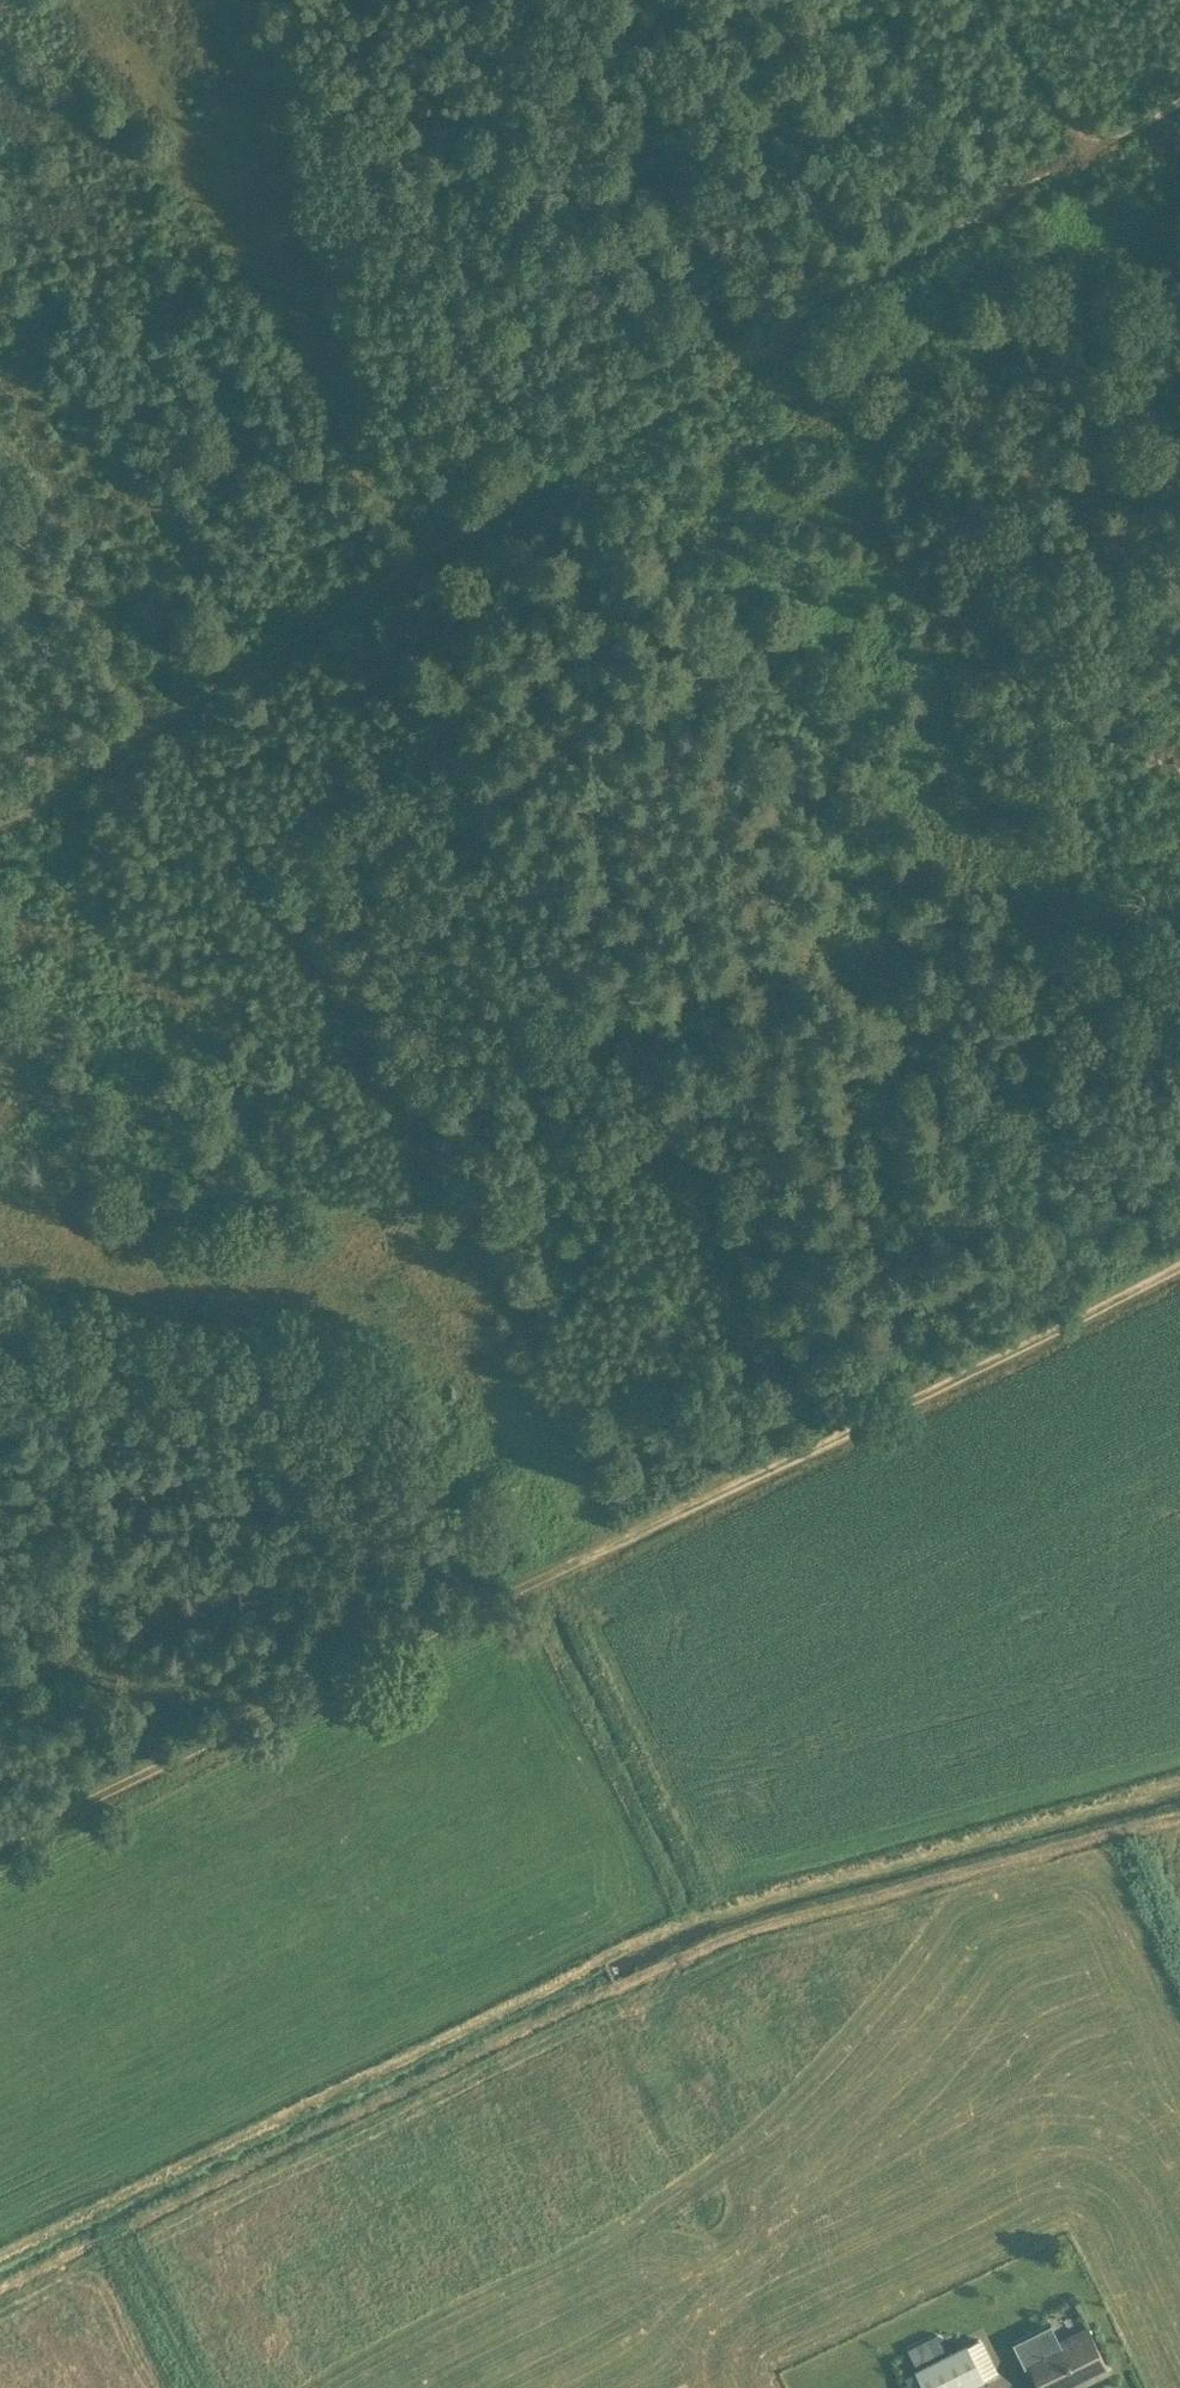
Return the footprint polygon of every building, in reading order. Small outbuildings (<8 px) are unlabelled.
[(1044,2387),(1062,2387),(1077,2380),(1079,2384),(1109,2369),(1088,2326),(1060,2341),(1052,2325),(1016,2342),(1015,2340),(1014,2341),(1027,2366),(1032,2363),(1044,2387)] [(937,2333),(908,2347),(917,2365),(946,2350),(937,2333)] [(926,2387),(966,2387),(985,2378),(968,2346),(917,2370),(926,2387)]
